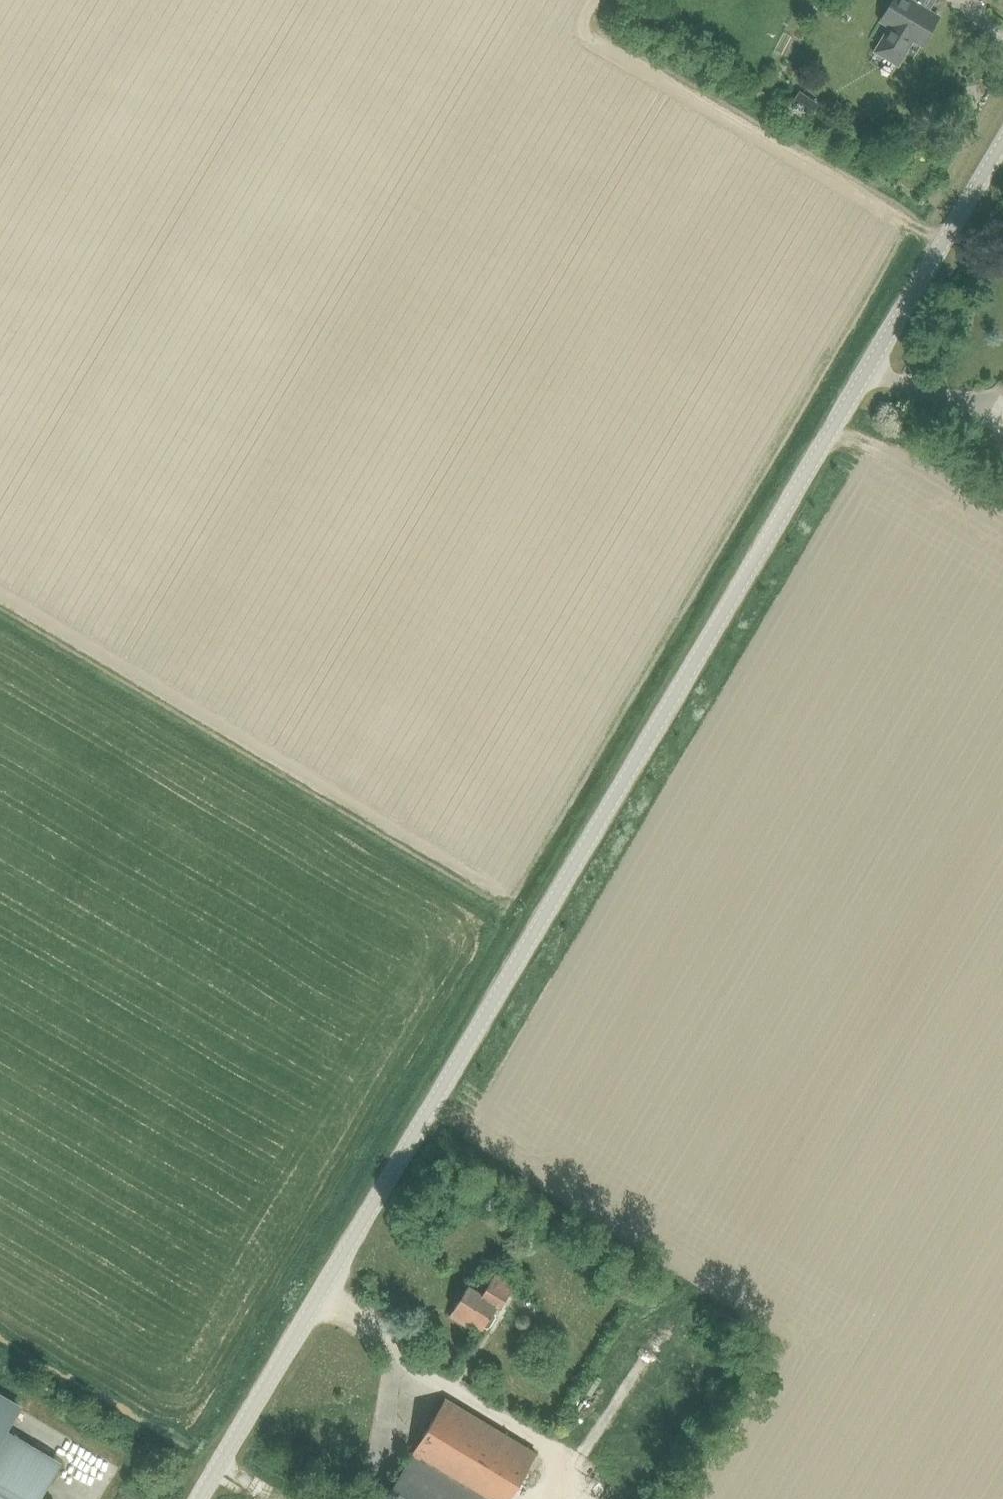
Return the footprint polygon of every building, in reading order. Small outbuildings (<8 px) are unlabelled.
[(909,0),(893,0),(881,21),(890,26),(875,51),(897,64),(912,40),(921,45),(938,17),(909,0)] [(494,1313),(491,1311),(496,1304),(500,1306),(513,1285),(494,1273),(482,1293),(468,1284),(452,1309),(453,1310),(450,1315),(465,1324),(468,1319),(482,1327),(483,1326),(486,1327),(489,1326),(495,1316),(494,1313)] [(0,1398),(0,1498),(35,1498),(56,1464),(4,1433),(18,1409),(0,1398)] [(484,1498),(507,1498),(535,1453),(445,1398),(411,1455),(484,1498)] [(411,1455),(384,1498),(484,1498),(411,1455)]
